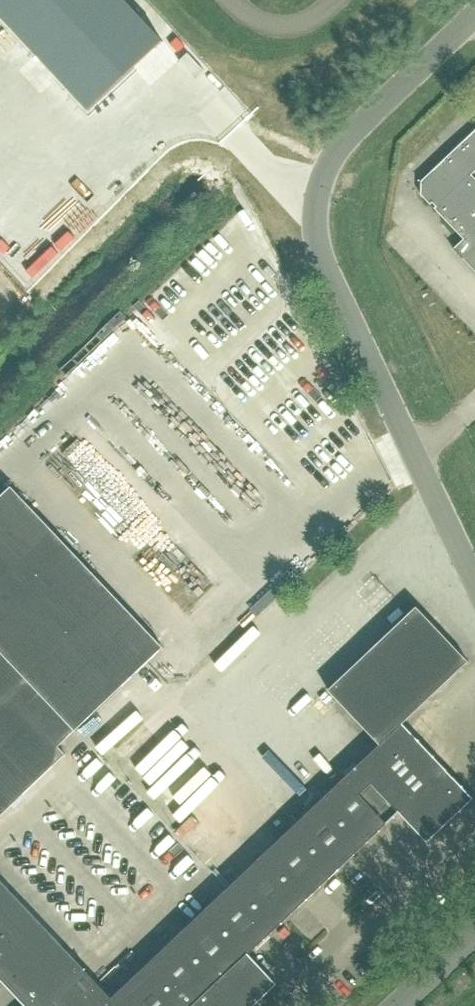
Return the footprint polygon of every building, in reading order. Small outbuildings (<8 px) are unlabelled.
[(125,0),(0,0),(0,15),(89,111),(164,42),(125,0)] [(422,194),(432,204),(434,202),(437,206),(435,207),(466,239),(459,246),(467,254),(474,248),(474,249),(474,175),(473,174),(474,172),(474,132),(423,181),(422,194)] [(65,754),(58,746),(163,647),(11,486),(0,496),(0,816),(65,754)] [(380,743),(250,866),(112,997),(119,1005),(252,1005),(276,983),(249,954),(400,811),(427,841),(473,798),(403,722),(469,660),(417,605),(329,689),(380,743)] [(33,1005),(119,1005),(112,997),(0,879),(0,971),(33,1005)]
